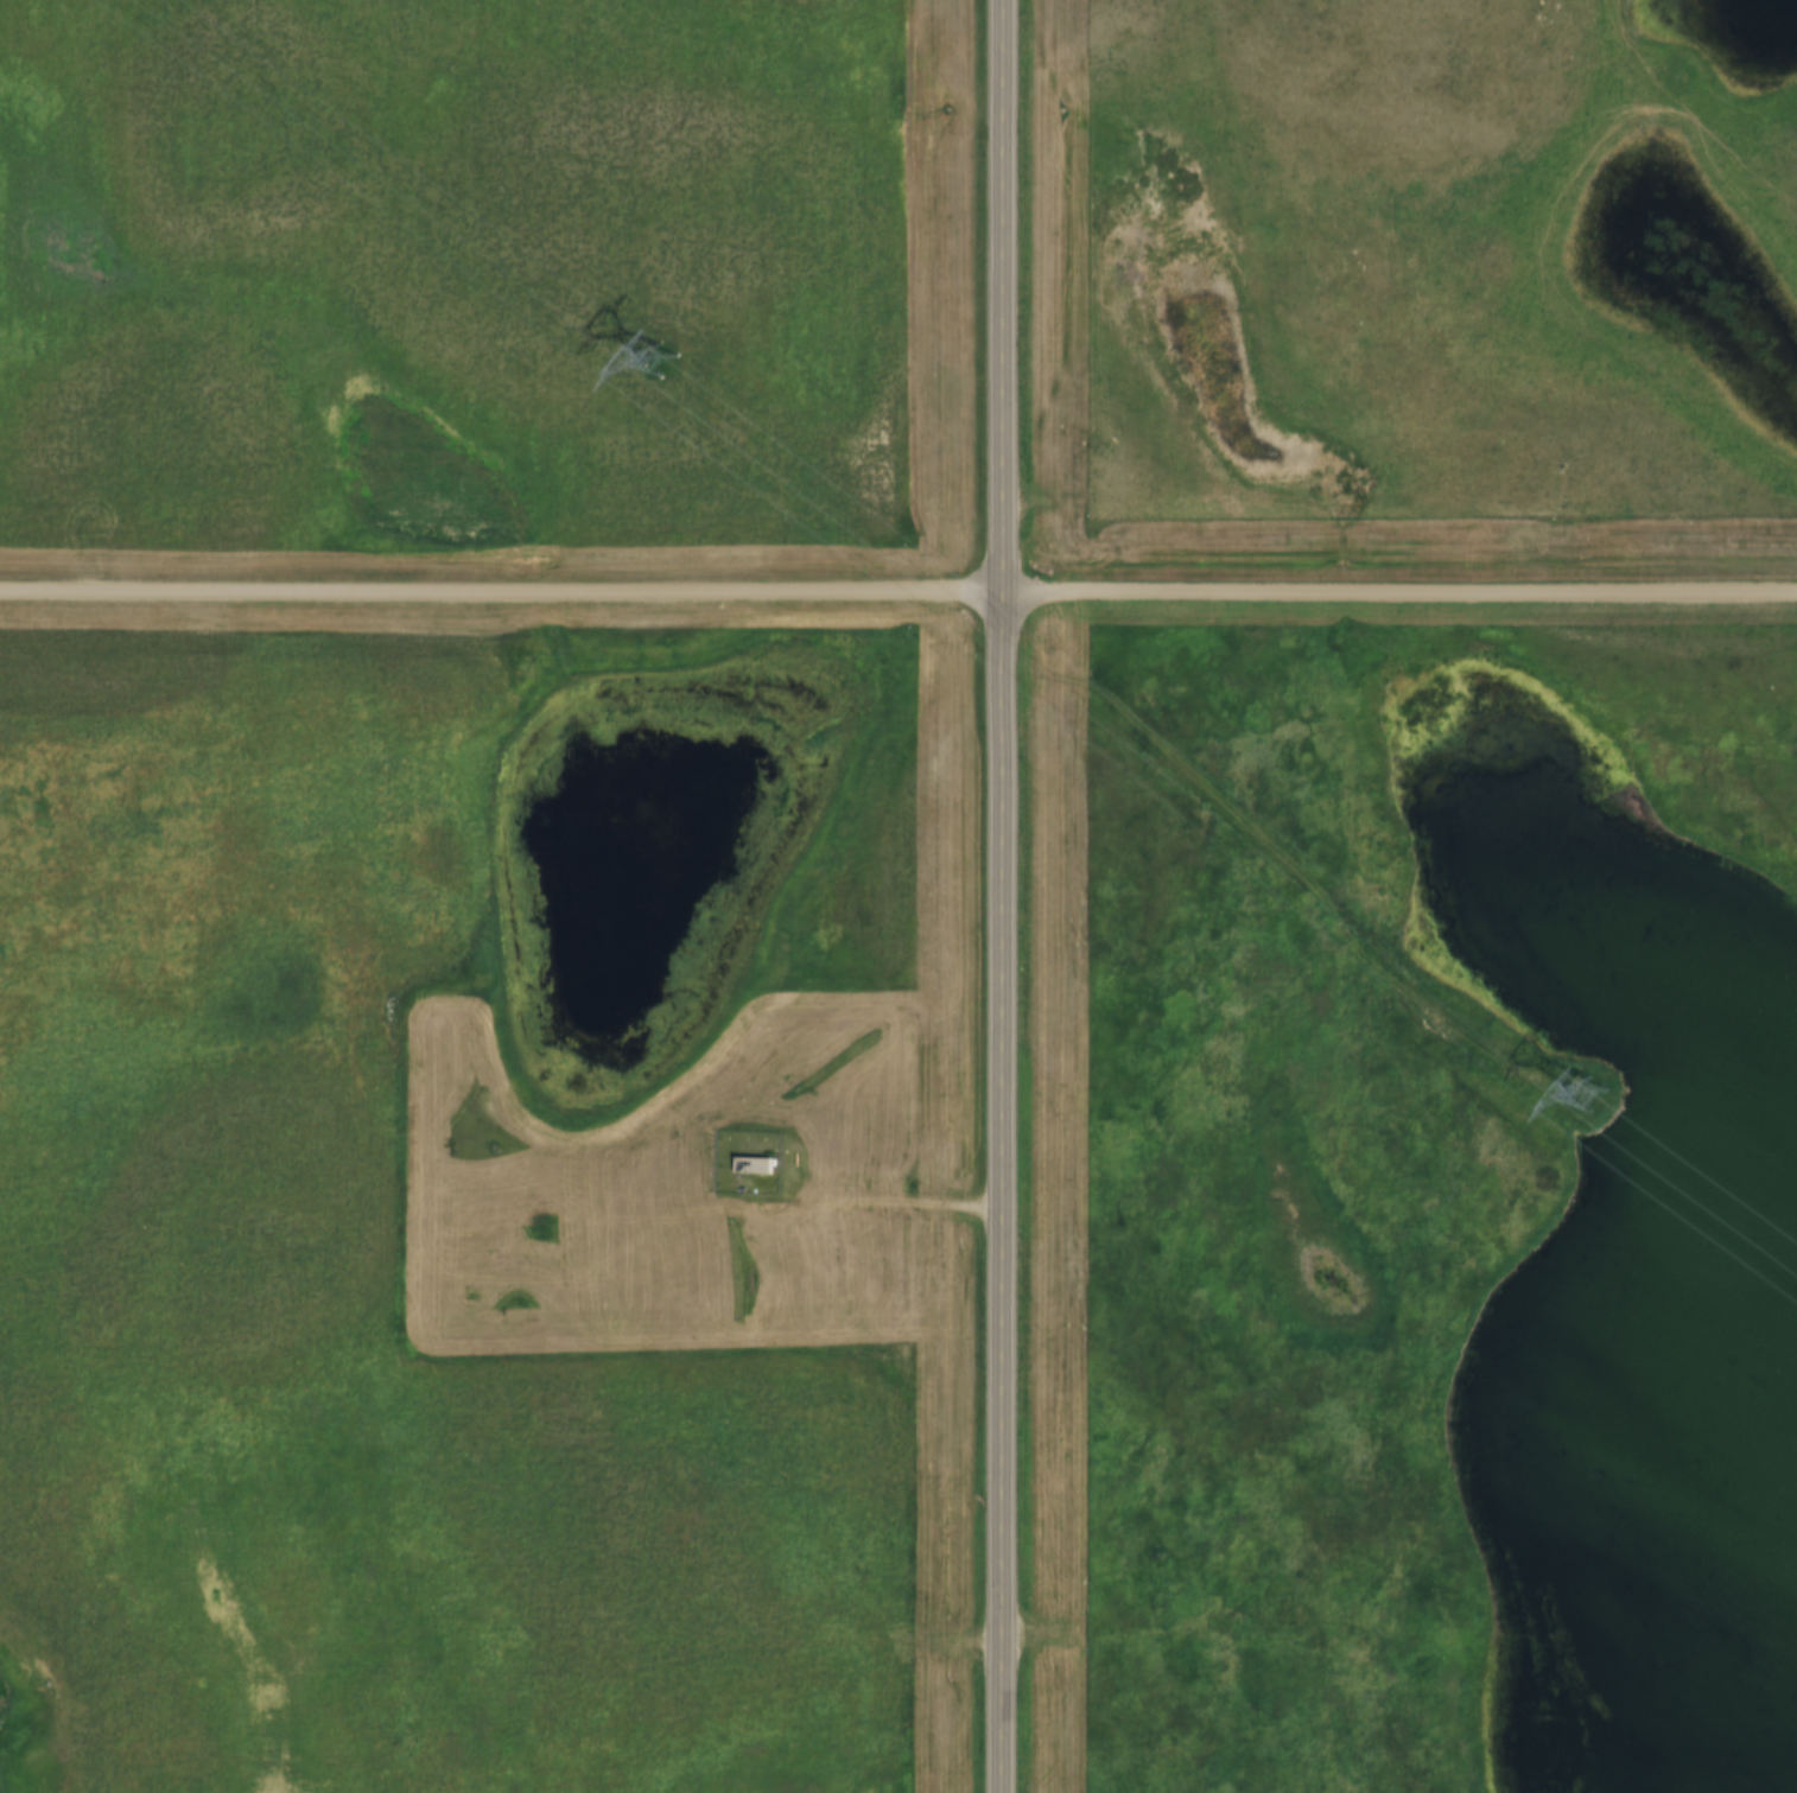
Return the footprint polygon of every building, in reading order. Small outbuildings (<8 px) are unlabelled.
[(779,1159),(739,1159),(739,1176),(779,1176),(779,1159)]
